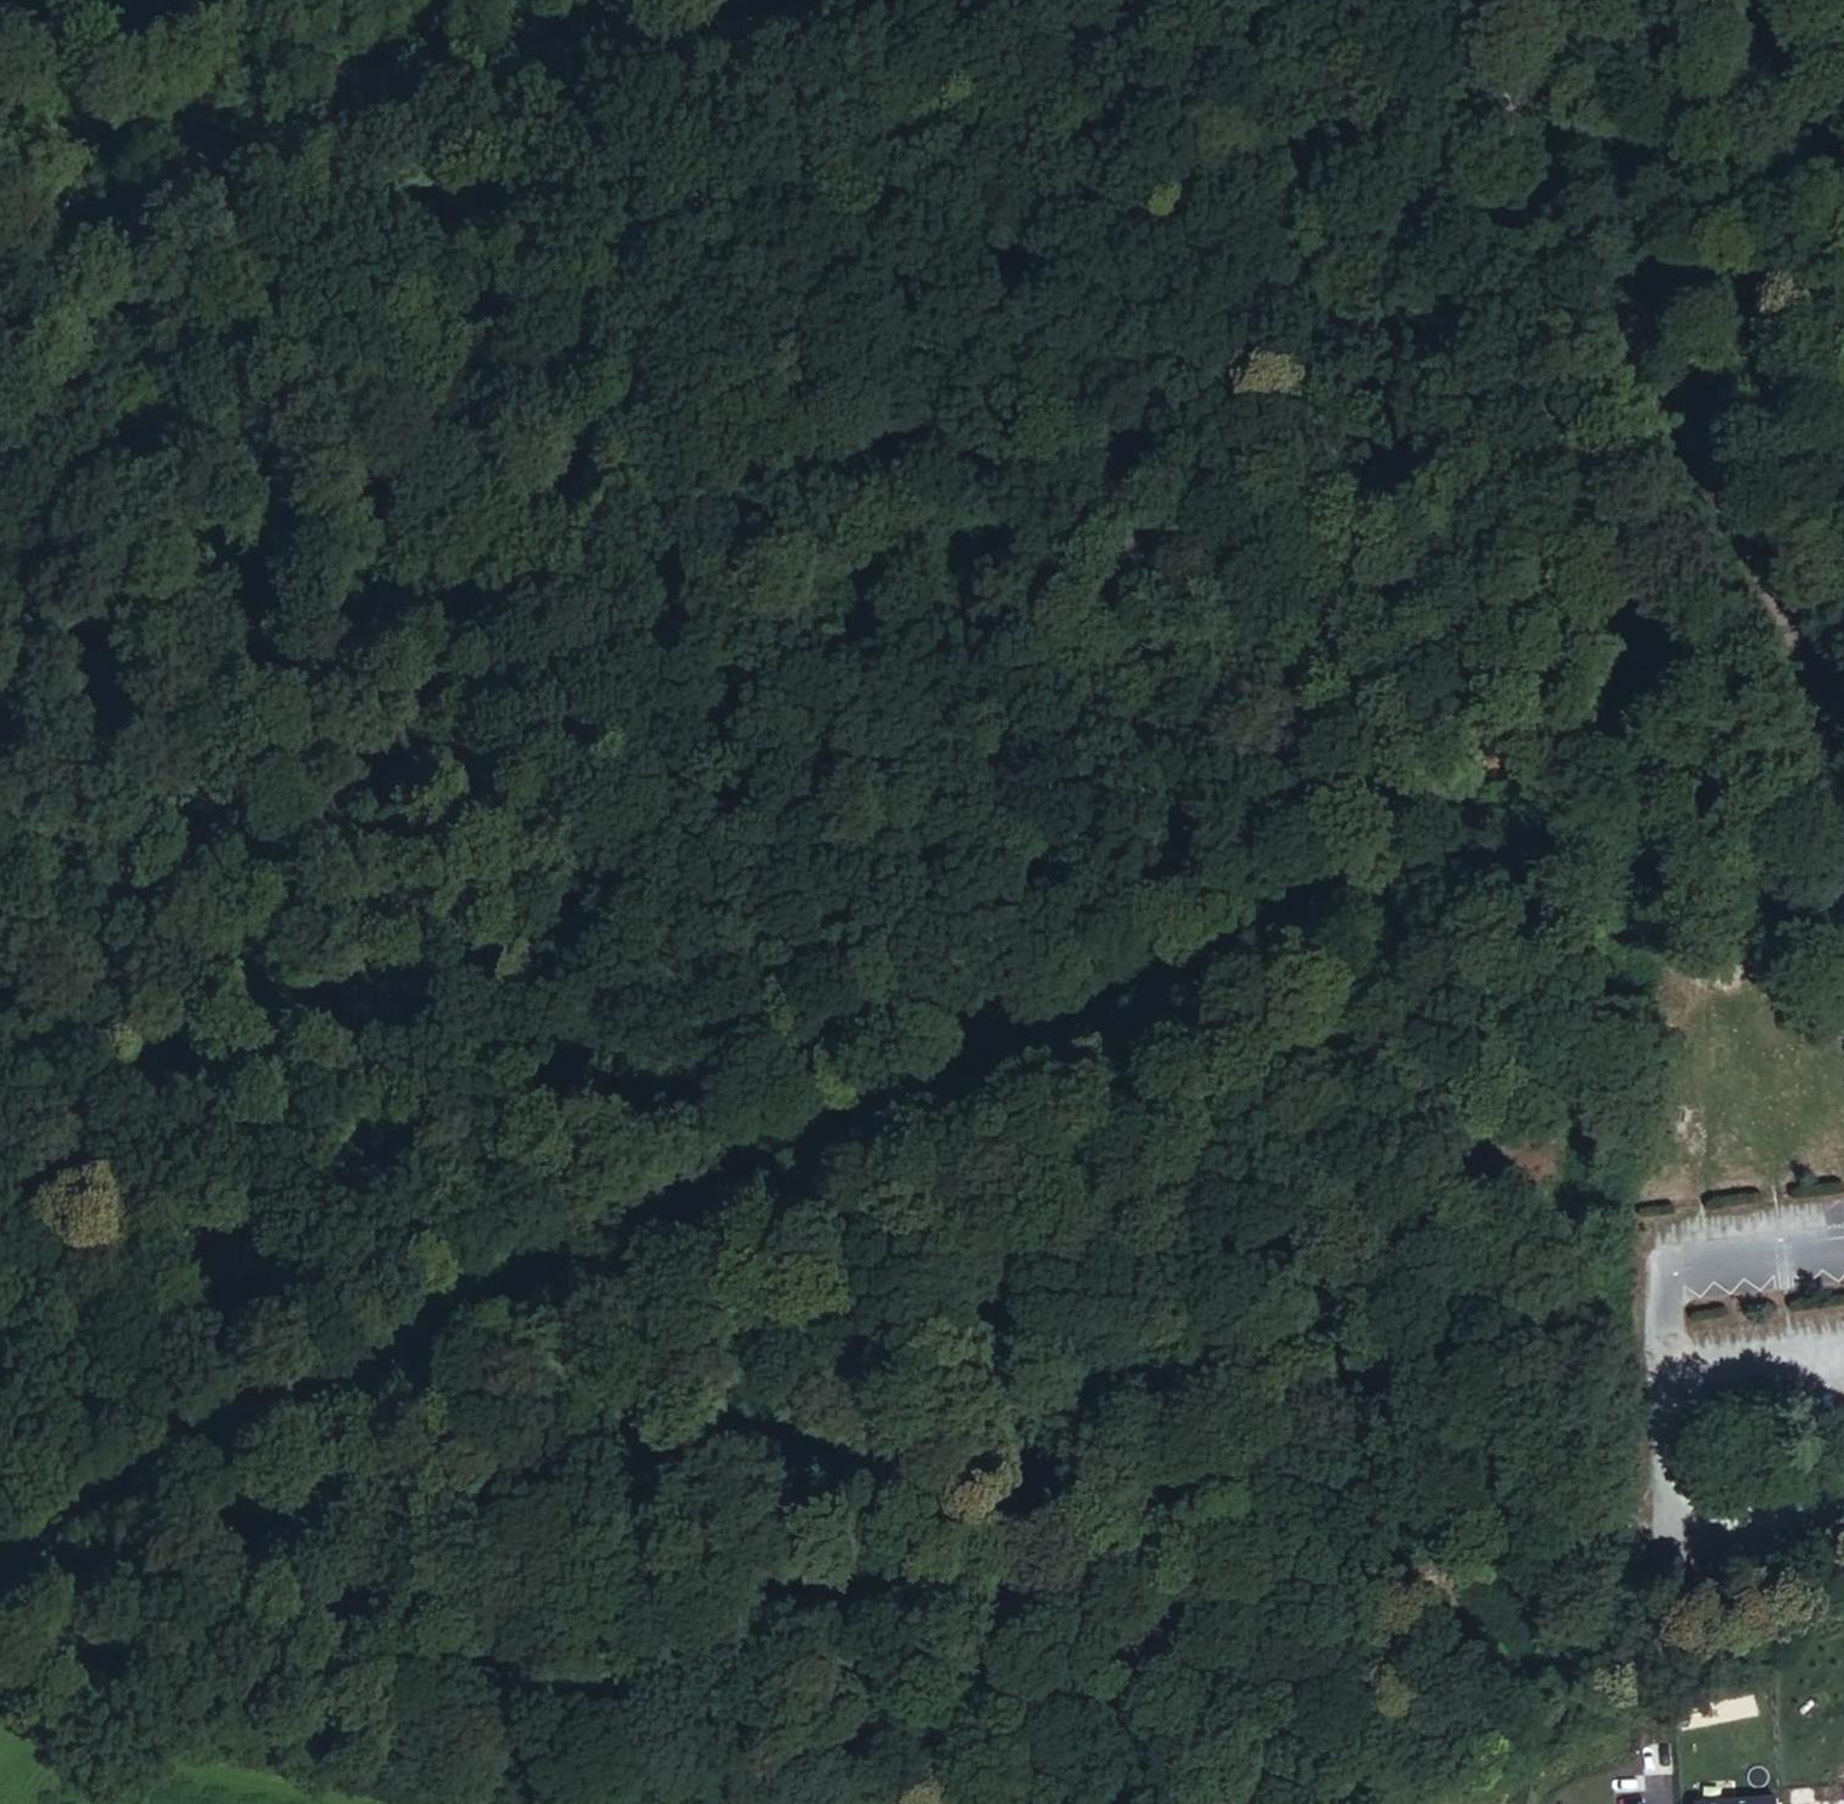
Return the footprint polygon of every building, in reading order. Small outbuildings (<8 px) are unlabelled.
[(1697,1798),(1698,1803),(1778,1803),(1777,1793),(1697,1798)]
